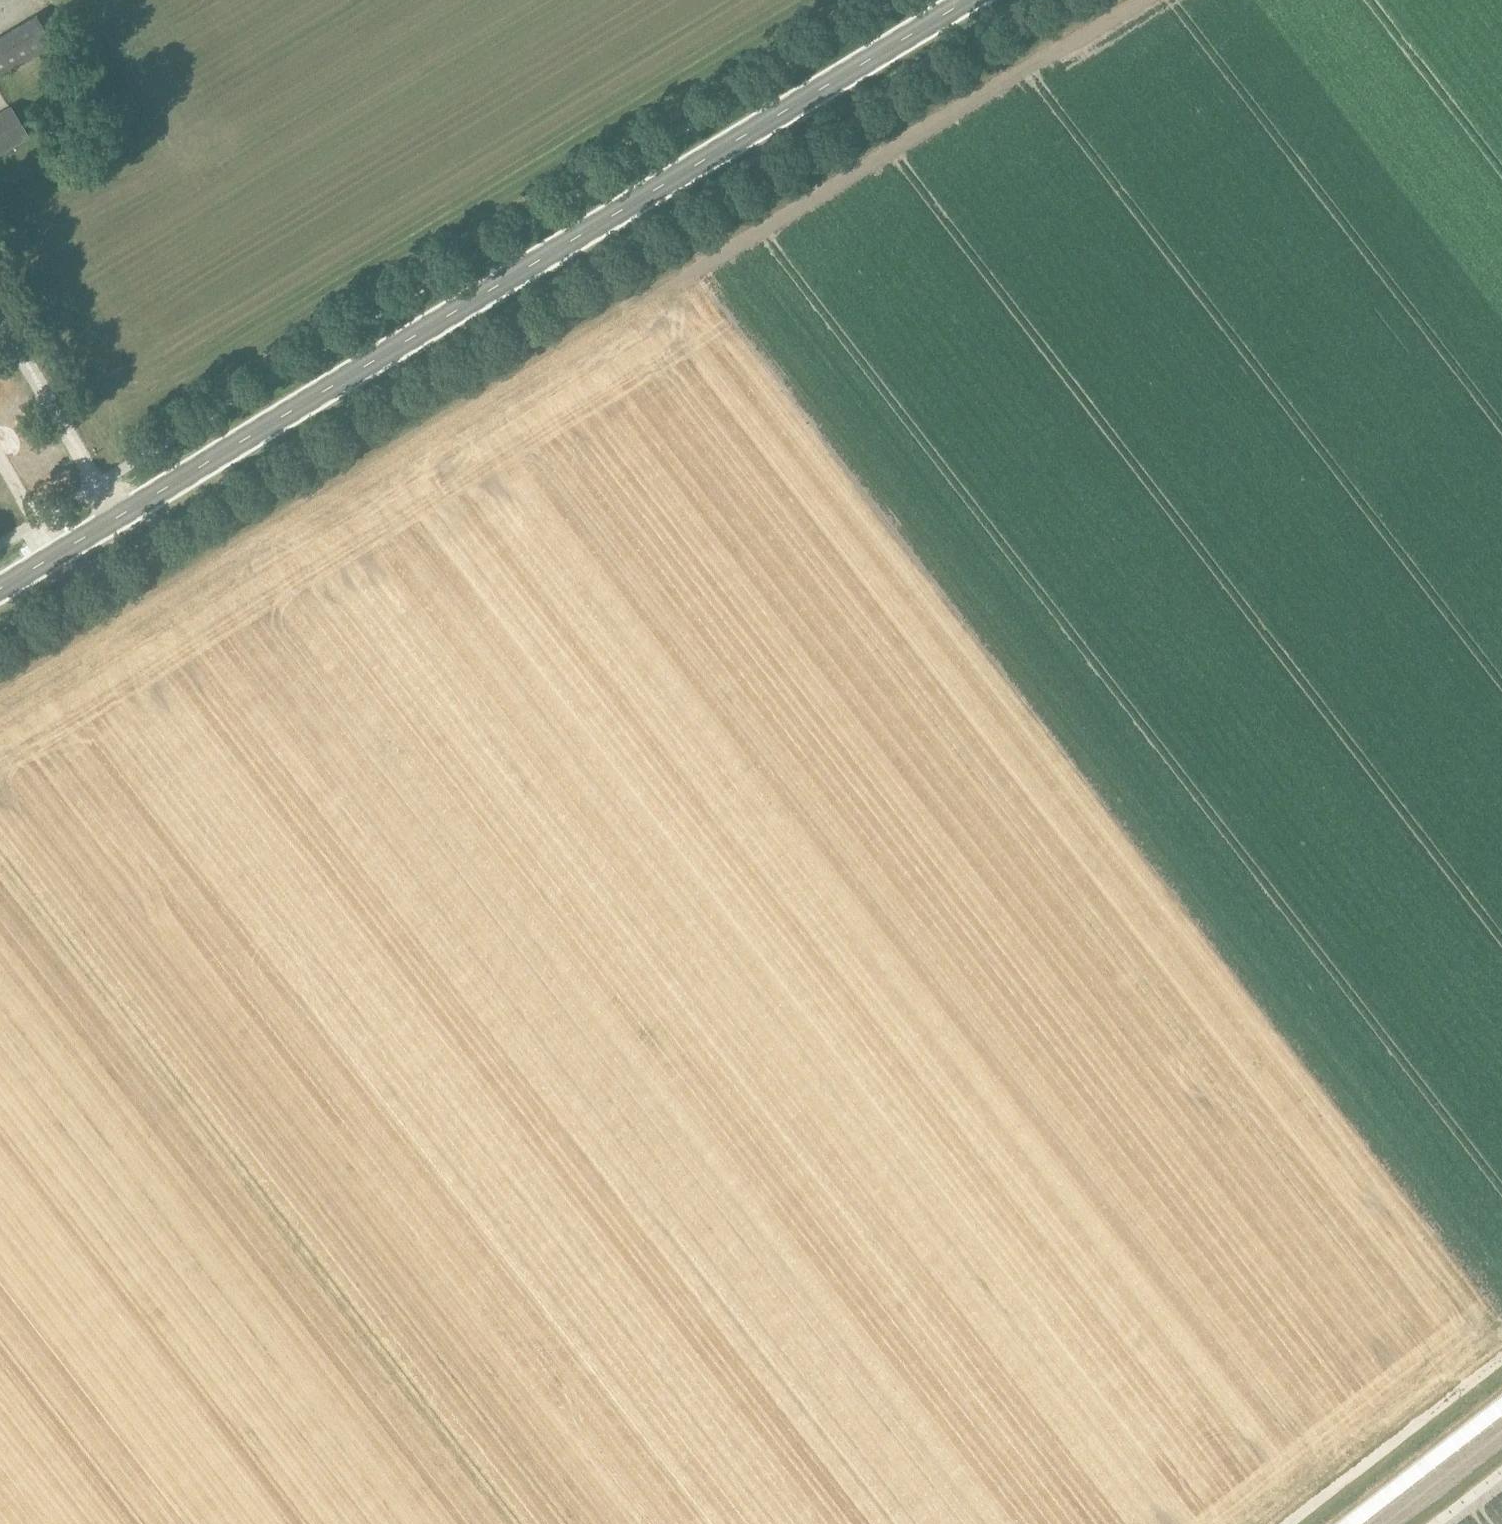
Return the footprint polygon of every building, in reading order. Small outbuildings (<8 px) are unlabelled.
[(51,44),(36,18),(0,39),(0,75),(51,44)] [(27,137),(10,108),(0,114),(0,153),(27,137)]
